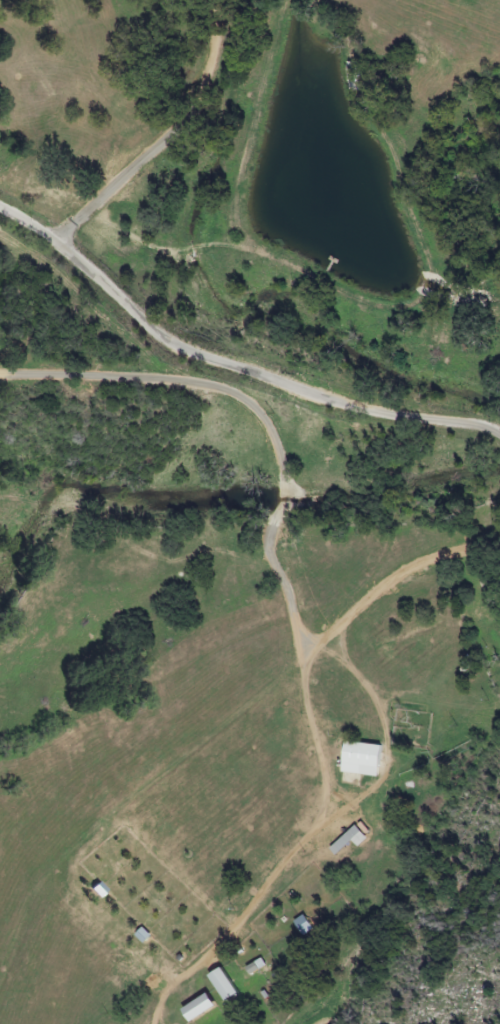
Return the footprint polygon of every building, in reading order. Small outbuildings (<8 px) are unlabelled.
[(379,745),(340,742),(338,774),(376,776),(379,745)] [(351,841),(355,847),(364,840),(354,826),(327,846),(333,855),(351,841)] [(207,976),(224,1001),(238,992),(220,967),(207,976)] [(180,1008),(188,1023),(215,1009),(207,994),(180,1008)]
